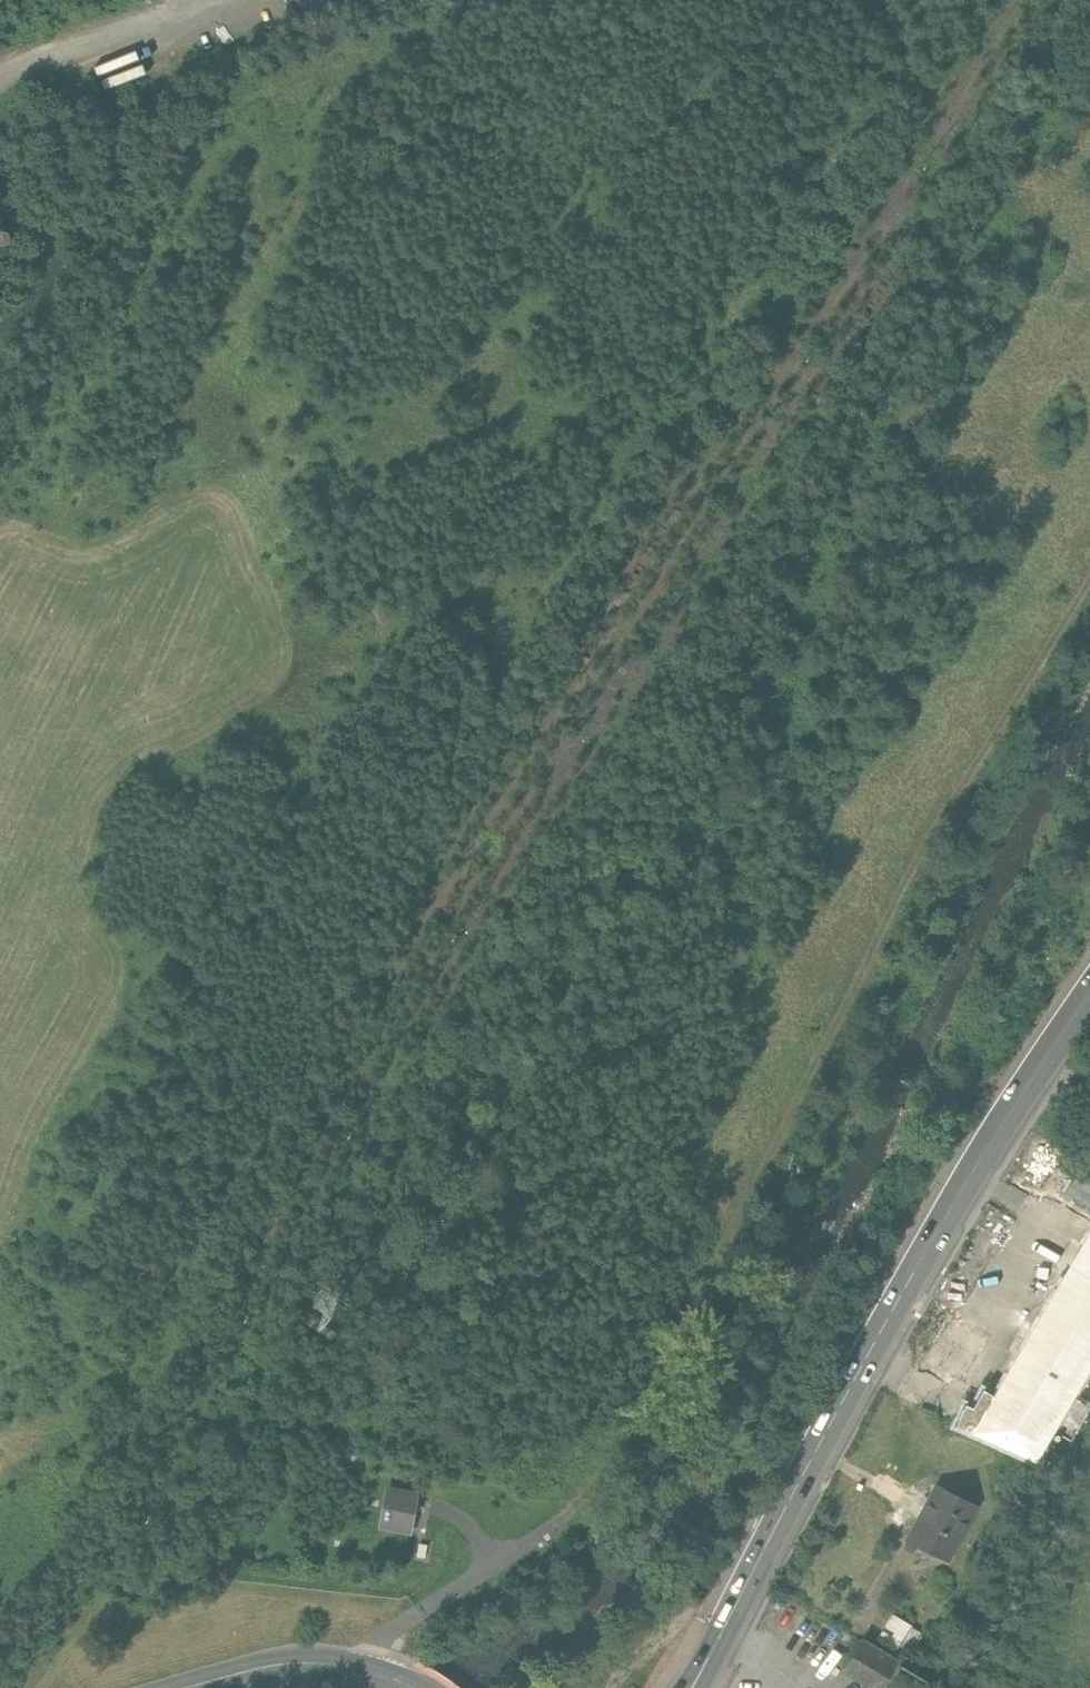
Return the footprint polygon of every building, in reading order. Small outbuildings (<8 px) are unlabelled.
[(1059,1172),(1049,1188),(1083,1208),(1089,1196),(1089,1190),(1059,1172)] [(1087,1223),(990,1393),(981,1388),(975,1399),(968,1395),(948,1431),(1021,1472),(1089,1350),(1089,1225),(1087,1223)] [(989,1338),(949,1315),(914,1375),(941,1390),(947,1379),(961,1387),(989,1338)] [(969,1506),(920,1478),(881,1546),(930,1573),(969,1506)] [(387,1481),(379,1526),(411,1532),(420,1488),(387,1481)] [(426,1526),(432,1491),(421,1490),(415,1525),(426,1526)] [(892,1614),(882,1634),(914,1650),(924,1630),(892,1614)] [(880,1687),(889,1687),(903,1654),(860,1636),(844,1674),(880,1687)]
